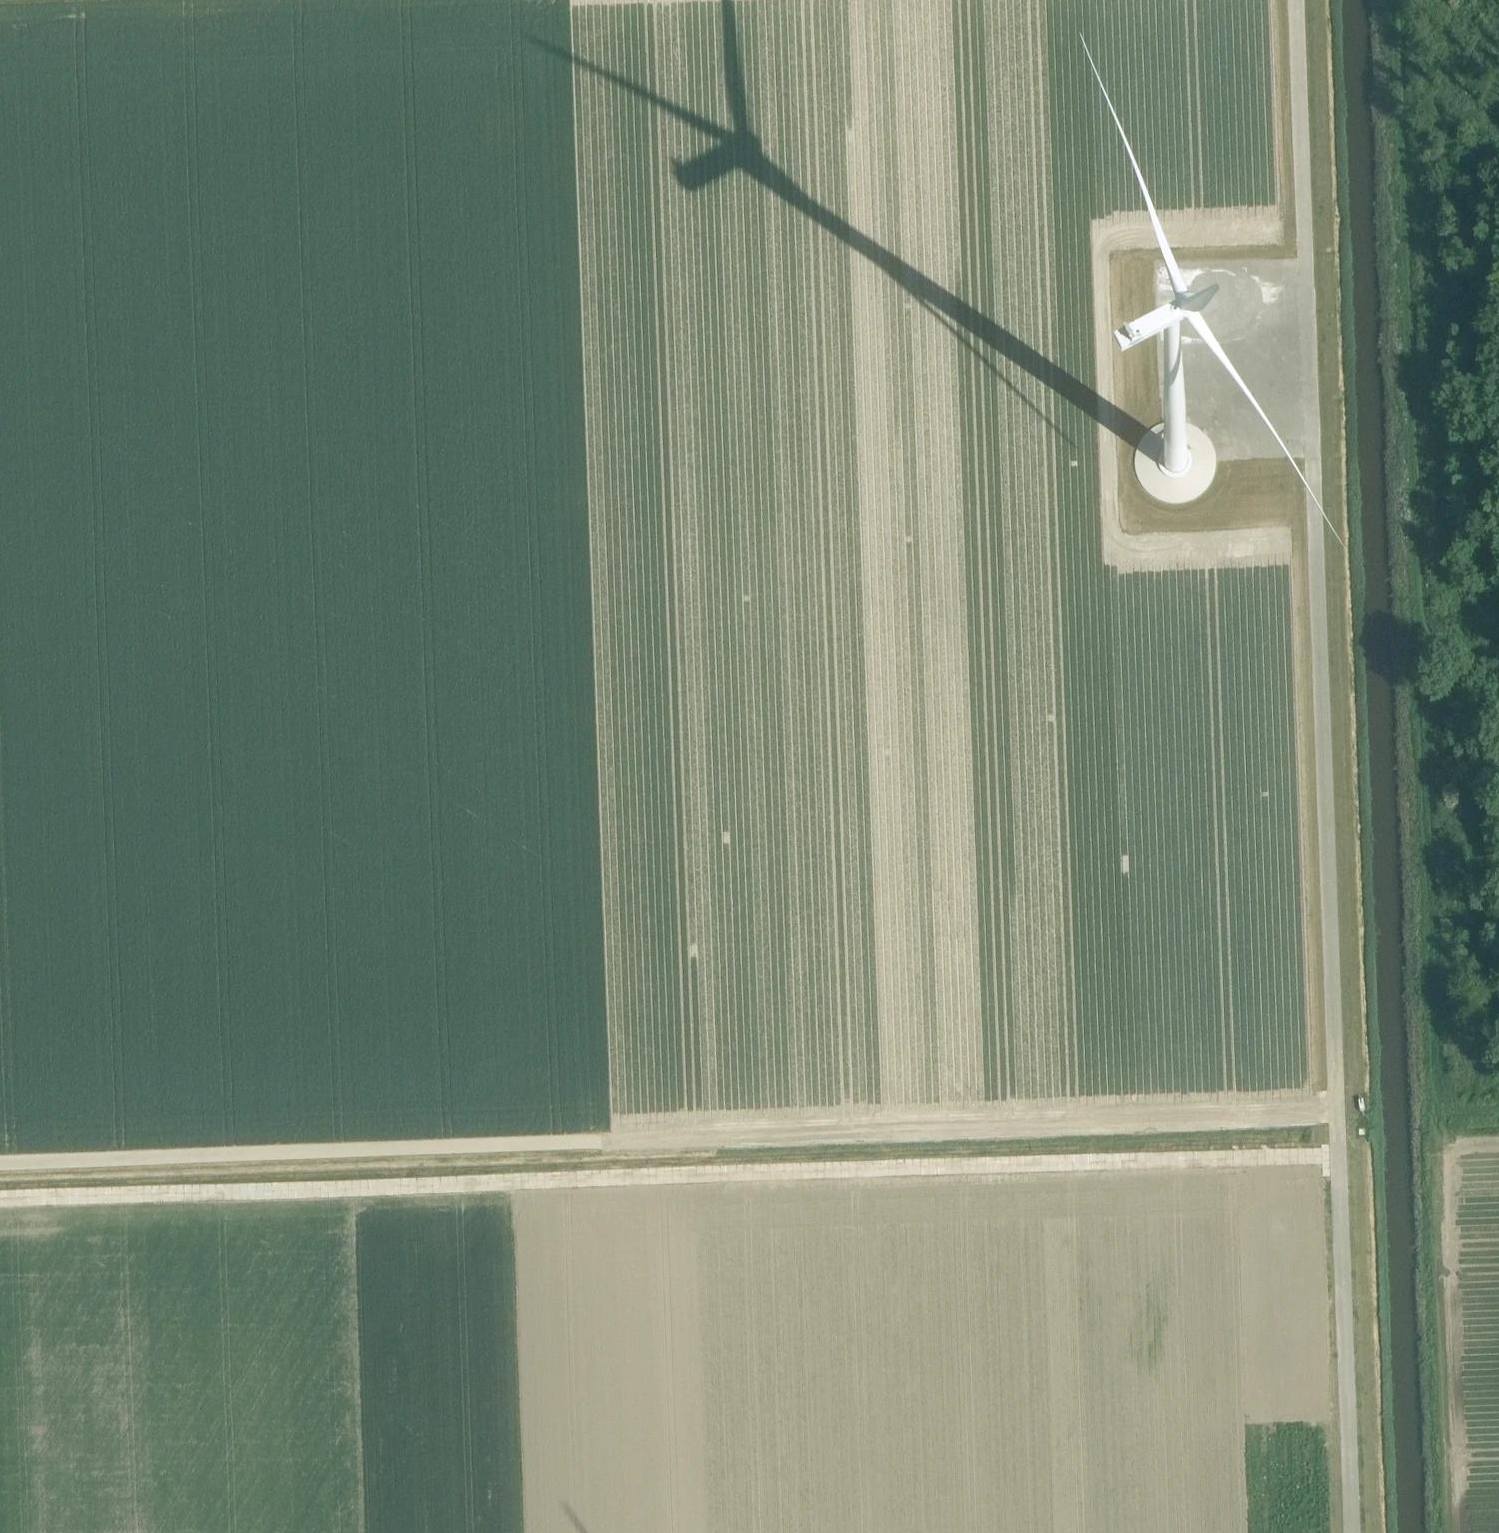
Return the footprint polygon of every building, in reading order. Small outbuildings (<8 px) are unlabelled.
[(1187,464),(1187,462),(1187,460),(1187,458),(1186,456),(1185,455),(1184,453),(1182,452),(1181,451),(1179,450),(1177,450),(1175,450),(1173,450),(1171,450),(1169,451),(1168,452),(1166,453),(1165,455),(1164,456),(1163,458),(1163,460),(1163,462),(1163,464),(1163,465),(1164,467),(1165,469),(1166,470),(1168,472),(1170,473),(1171,473),(1173,474),(1175,474),(1177,474),(1179,473),(1181,473),(1182,472),(1184,470),(1185,469),(1186,467),(1187,466),(1187,464)]
